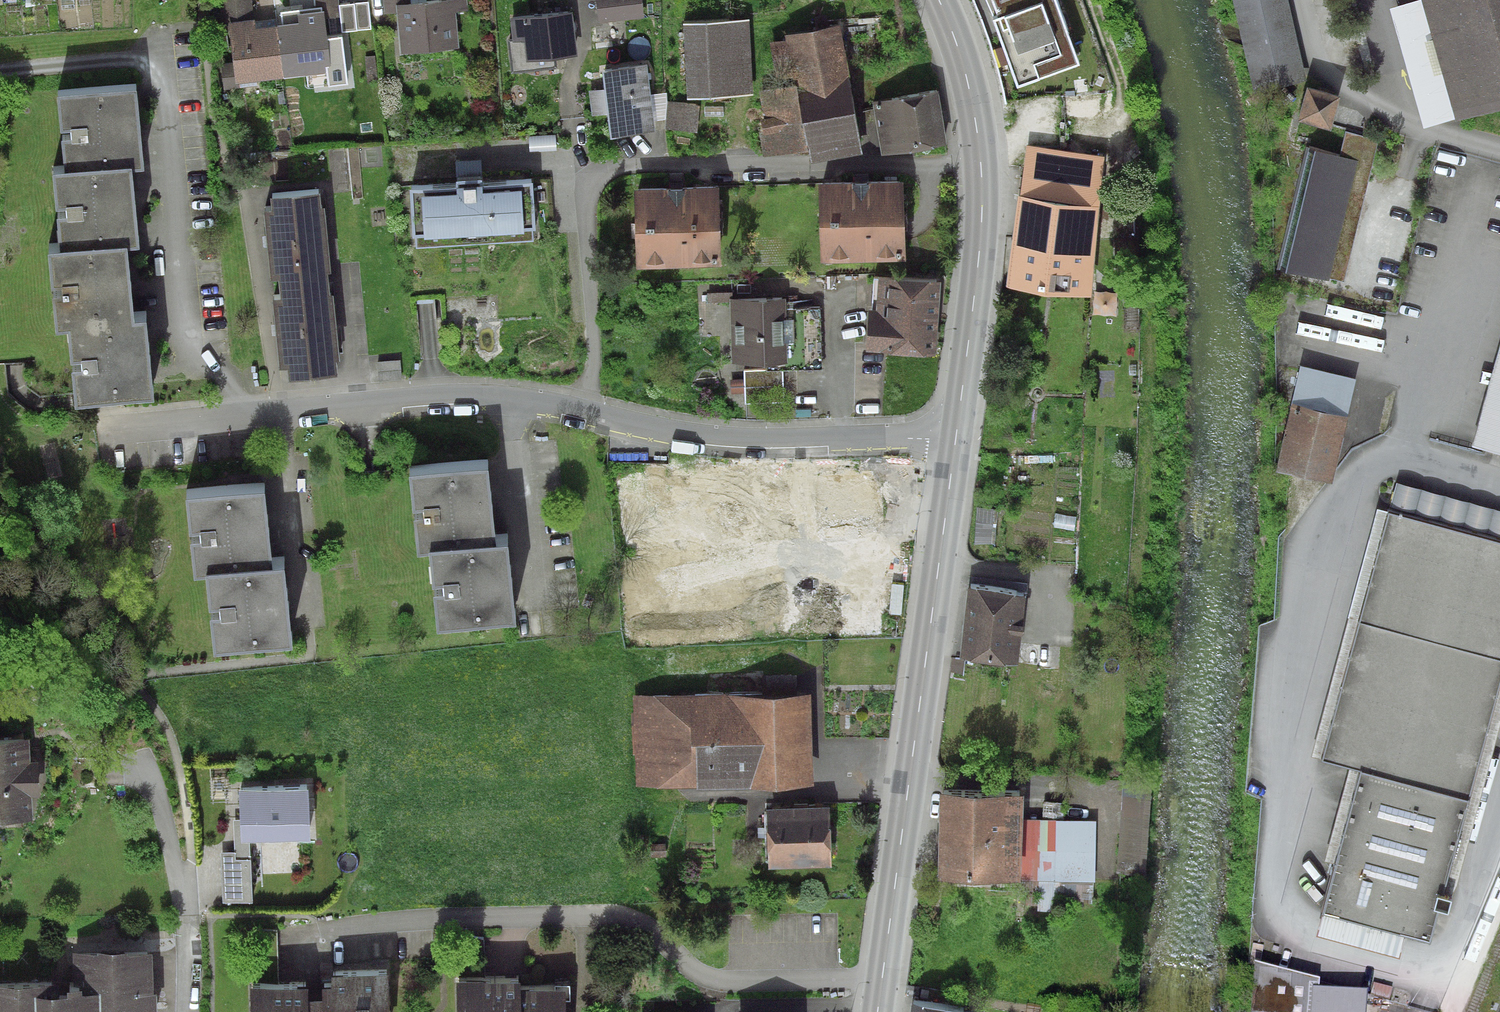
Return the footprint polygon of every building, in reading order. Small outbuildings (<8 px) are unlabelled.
[(254,20),(252,0),(220,0),(222,23),(229,22),(254,20)] [(326,20),(341,18),(340,5),(339,0),(315,0),(316,8),(322,7),(322,12),(325,11),(326,20)] [(411,3),(411,0),(382,0),(384,15),(397,14),(396,5),(411,3)] [(396,5),(397,14),(401,55),(460,48),(456,12),(469,10),(468,0),(443,0),(411,3),(396,5)] [(599,24),(644,18),(642,0),(596,0),(599,24)] [(1019,77),(1079,55),(1059,0),(990,0),(1019,77)] [(1254,93),(1307,81),(1288,0),(1233,0),(1254,93)] [(1422,0),(1418,0),(1400,5),(1389,9),(1421,127),(1455,118),(1422,0)] [(1455,118),(1456,122),(1499,109),(1499,0),(1422,0),(1455,118)] [(368,2),(340,5),(341,18),(343,33),(372,30),(368,2)] [(281,25),(277,25),(283,78),(327,73),(328,87),(348,85),(342,37),(328,38),(326,20),(325,11),(322,12),(322,7),(316,8),(279,12),(281,25)] [(579,58),(574,12),(509,19),(512,39),(507,40),(511,74),(557,68),(556,60),(579,58)] [(257,81),(283,78),(277,25),(257,27),(256,19),(254,20),(229,22),(233,64),(221,65),(224,89),(257,85),(257,81)] [(754,96),(750,20),(682,24),(687,100),(754,96)] [(849,78),(841,26),(786,36),(787,41),(793,75),(797,87),(849,78)] [(793,75),(787,41),(770,44),(777,79),(793,75)] [(375,56),(365,57),(368,83),(378,81),(375,56)] [(647,66),(601,72),(604,90),(607,115),(611,139),(657,133),(655,121),(651,95),(647,66)] [(849,78),(797,87),(808,150),(812,163),(864,154),(849,78)] [(141,161),(134,86),(57,93),(64,169),(55,170),(62,243),(48,244),(55,326),(69,324),(77,400),(155,392),(147,311),(136,312),(129,238),(137,238),(130,163),(141,161)] [(808,150),(797,87),(760,93),(764,119),(760,120),(762,135),(759,136),(763,158),(808,150)] [(1308,88),(1298,122),(1331,131),(1341,97),(1308,88)] [(607,115),(604,90),(588,92),(592,117),(607,115)] [(947,145),(938,91),(873,102),(881,156),(947,145)] [(667,93),(651,95),(655,121),(666,120),(668,102),(667,93)] [(700,105),(668,102),(666,120),(665,130),(698,133),(700,105)] [(723,107),(704,106),(704,116),(723,116),(723,107)] [(1339,154),(1307,146),(1277,269),(1345,285),(1380,139),(1345,131),(1339,154)] [(556,135),(529,137),(530,152),(557,151),(556,135)] [(1101,150),(1031,142),(1026,186),(1096,194),(1101,150)] [(455,162),(456,177),(482,175),(481,160),(455,162)] [(456,183),(409,186),(412,235),(536,228),(533,179),(482,182),(482,175),(456,177),(456,183)] [(904,182),(818,184),(820,265),(906,262),(904,182)] [(718,188),(633,190),(636,270),(720,267),(718,188)] [(321,204),(320,190),(271,195),(272,208),(265,209),(271,276),(279,275),(281,295),(274,296),(280,366),(289,365),(290,377),(337,372),(336,357),(340,357),(334,291),(330,292),(328,270),(332,270),(325,204),(321,204)] [(1097,202),(1022,194),(1014,276),(1089,283),(1097,202)] [(940,280),(875,276),(873,307),(869,307),(866,348),(935,353),(940,280)] [(1093,291),(1091,316),(1115,318),(1117,293),(1093,291)] [(785,299),(729,300),(731,367),(782,365),(782,370),(822,369),(820,309),(785,310),(785,299)] [(1470,446),(1499,455),(1499,343),(1470,446)] [(377,362),(378,381),(402,379),(401,360),(377,362)] [(1357,380),(1302,368),(1279,473),(1333,485),(1357,380)] [(745,393),(745,404),(784,402),(782,370),(744,371),(744,379),(745,393)] [(745,393),(744,379),(729,379),(729,393),(745,393)] [(490,533),(483,457),(407,465),(415,542),(426,540),(433,616),(509,609),(501,532),(490,533)] [(271,560),(264,484),(187,492),(194,568),(209,566),(217,642),(294,635),(286,559),(271,560)] [(1390,512),(1499,541),(1499,511),(1398,484),(1390,512)] [(1000,509),(977,508),(976,545),(999,545),(1000,509)] [(1322,760),(1390,512),(1378,508),(1310,757),(1322,760)] [(1390,512),(1322,760),(1350,768),(1360,771),(1335,864),(1321,915),(1323,915),(1405,937),(1429,944),(1438,912),(1449,915),(1452,901),(1442,899),(1499,686),(1499,541),(1390,512)] [(1023,592),(971,586),(964,649),(1016,655),(1023,592)] [(766,676),(767,695),(797,695),(797,675),(766,676)] [(1442,899),(1452,901),(1499,725),(1499,686),(1442,899)] [(811,694),(797,695),(767,695),(634,697),(636,788),(813,785),(811,694)] [(0,741),(0,823),(33,822),(32,798),(41,798),(40,762),(30,763),(29,740),(0,741)] [(1360,771),(1350,768),(1324,862),(1335,864),(1360,771)] [(1150,782),(1123,780),(1117,870),(1143,872),(1150,782)] [(240,820),(241,843),(249,843),(311,840),(309,789),(239,791),(240,820)] [(1017,793),(944,792),(943,866),(1017,867),(1017,793)] [(830,809),(766,811),(768,870),(832,868),(830,809)] [(1092,821),(1027,819),(1025,868),(1091,869),(1092,821)] [(220,853),(220,860),(250,859),(249,843),(241,843),(240,820),(233,820),(234,852),(220,853)] [(252,903),(250,859),(220,860),(222,904),(252,903)] [(1405,937),(1323,915),(1317,936),(1399,959),(1405,937)] [(0,987),(0,1011),(157,1011),(157,995),(154,995),(153,955),(132,955),(132,952),(97,953),(97,956),(75,957),(76,994),(68,994),(69,1000),(53,1000),(52,986),(0,987)] [(1255,959),(1251,1011),(1366,1011),(1368,987),(1319,985),(1320,976),(1255,959)] [(250,985),(251,1011),(389,1011),(388,971),(331,972),(331,984),(322,984),(322,995),(308,995),(308,983),(279,984),(250,985)] [(457,978),(458,1011),(565,1011),(564,984),(521,986),(521,977),(485,978),(457,978)] [(1393,987),(1373,982),(1370,994),(1389,1000),(1393,987)] [(915,1000),(914,1011),(960,1011),(961,1007),(915,1000)]
